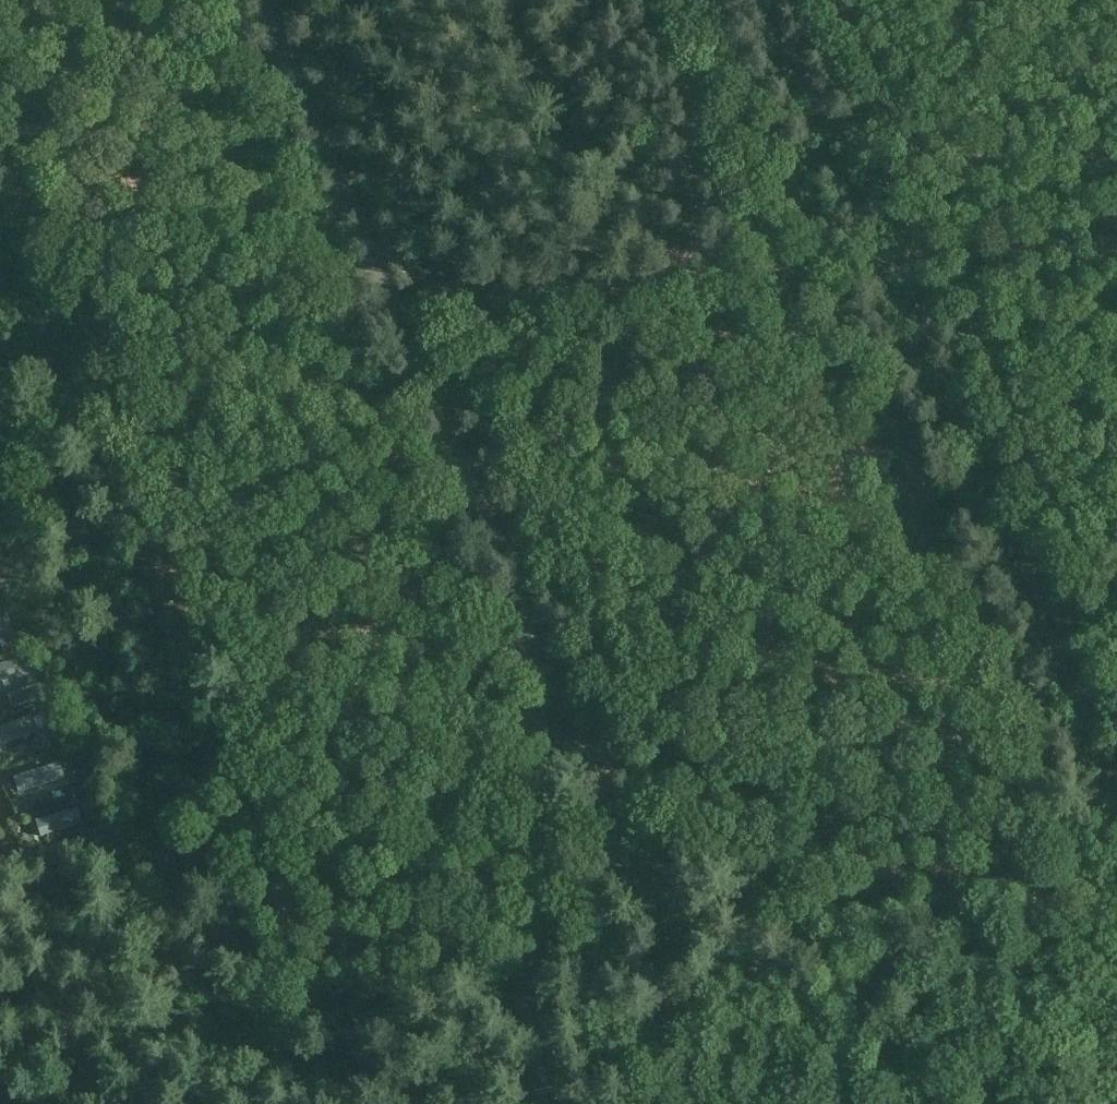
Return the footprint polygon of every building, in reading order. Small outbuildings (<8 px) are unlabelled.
[(0,666),(0,680),(16,674),(12,662),(0,666)] [(37,731),(31,717),(0,729),(0,746),(37,731)] [(60,763),(15,777),(19,791),(65,778),(60,763)] [(44,836),(84,824),(79,808),(39,820),(44,836)]
